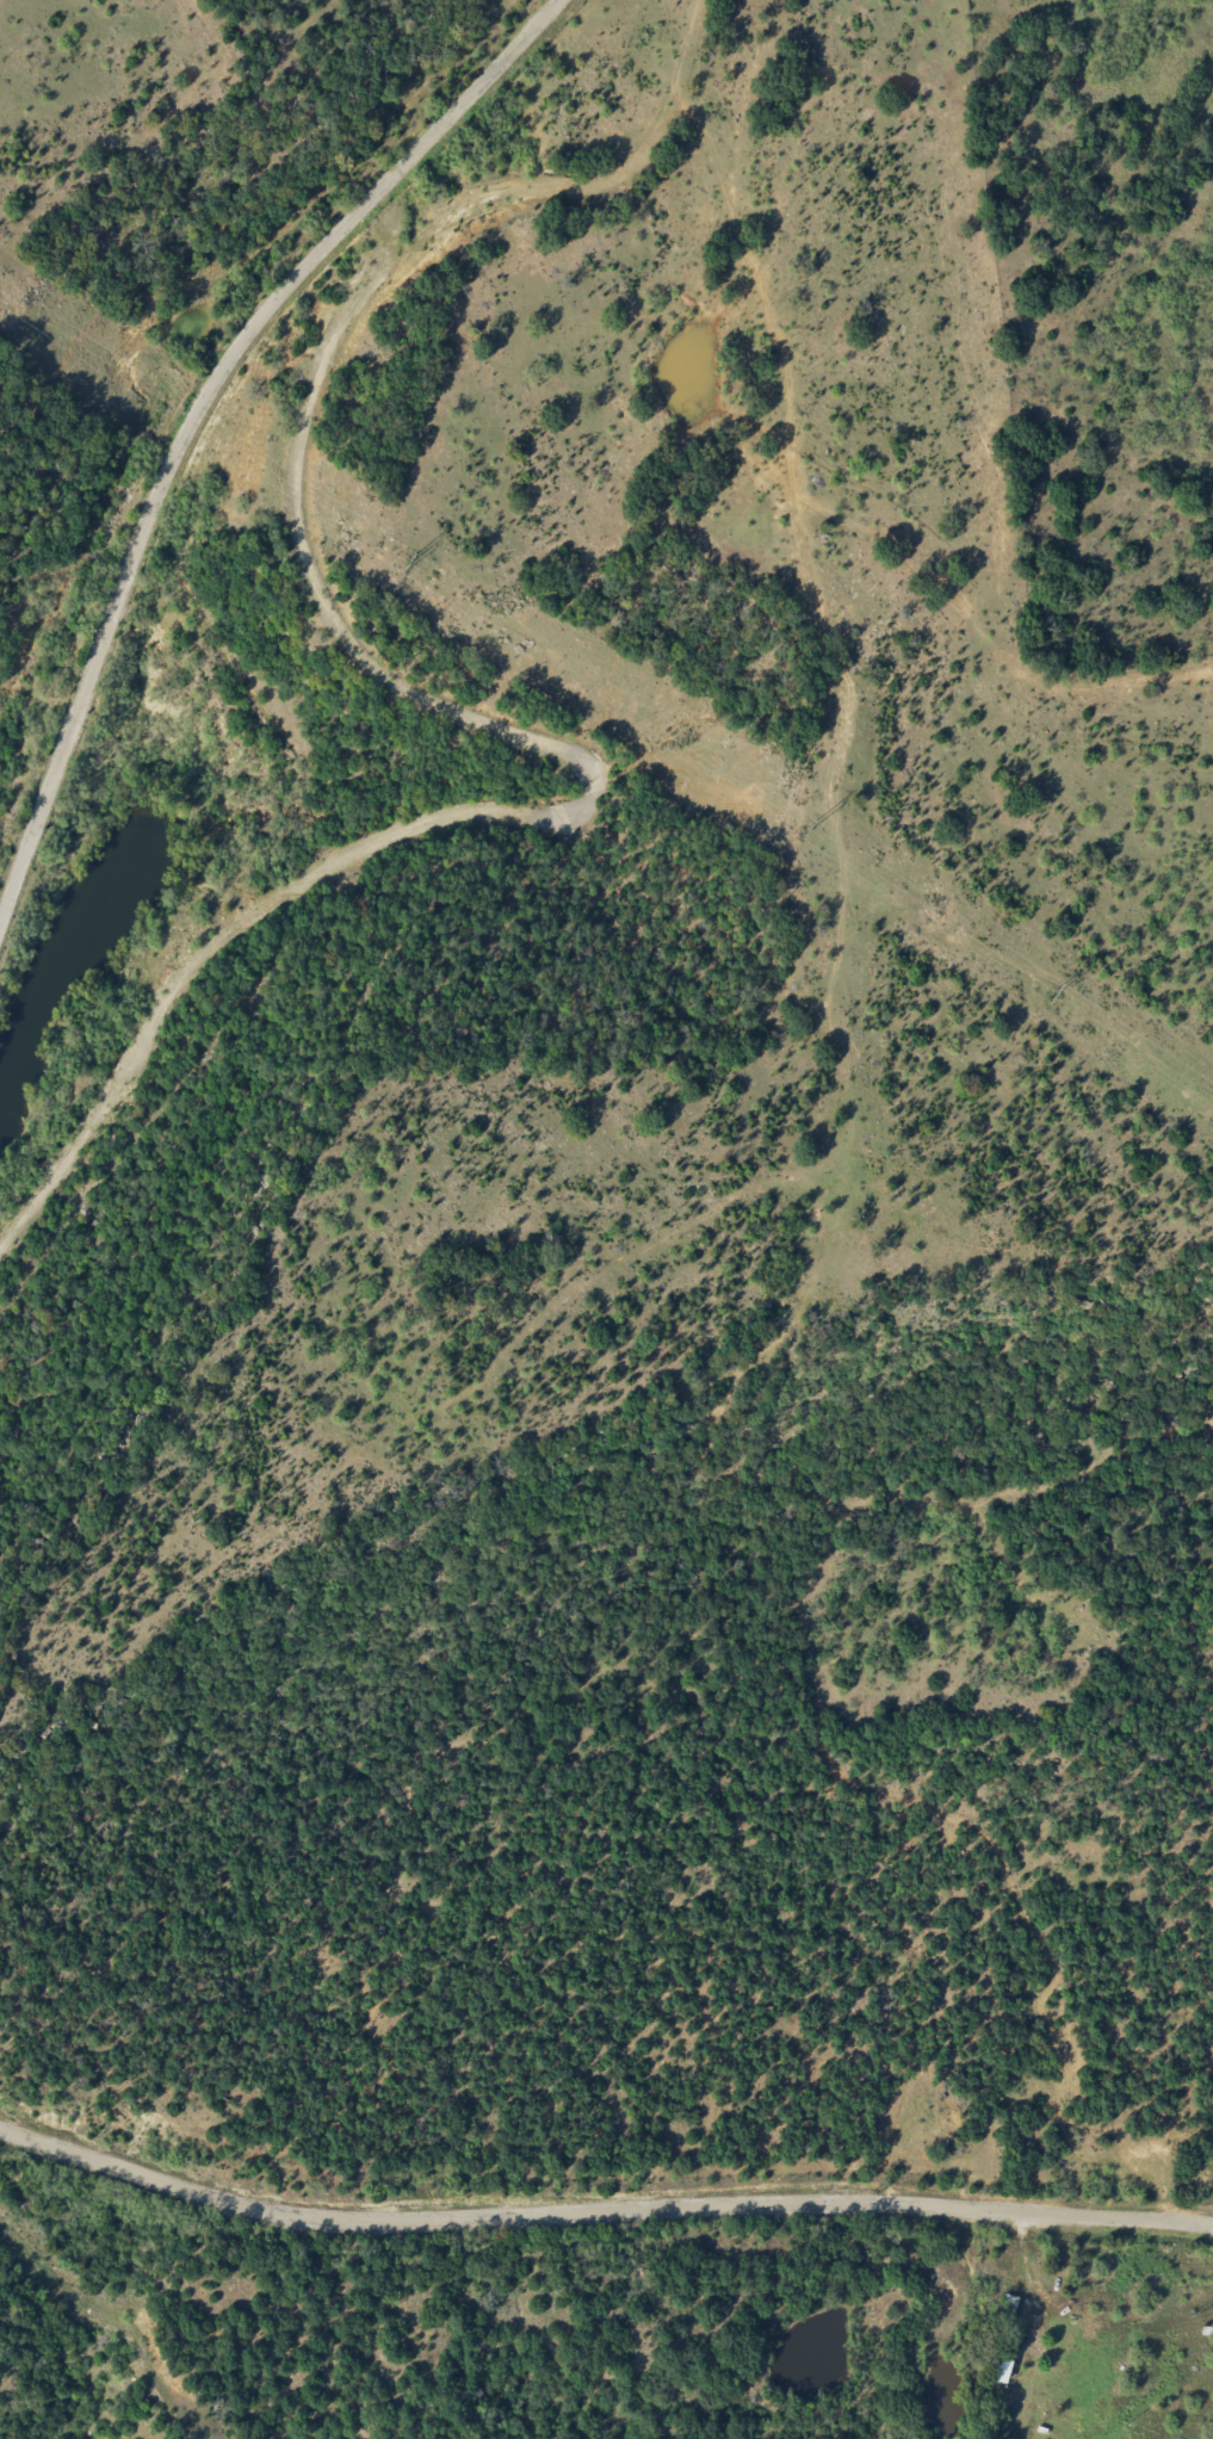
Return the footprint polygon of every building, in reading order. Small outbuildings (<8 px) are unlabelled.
[(995,2311),(1005,2293),(1017,2301),(1007,2317),(995,2311)] [(1023,2338),(995,2384),(979,2375),(1008,2328),(1023,2338)]
